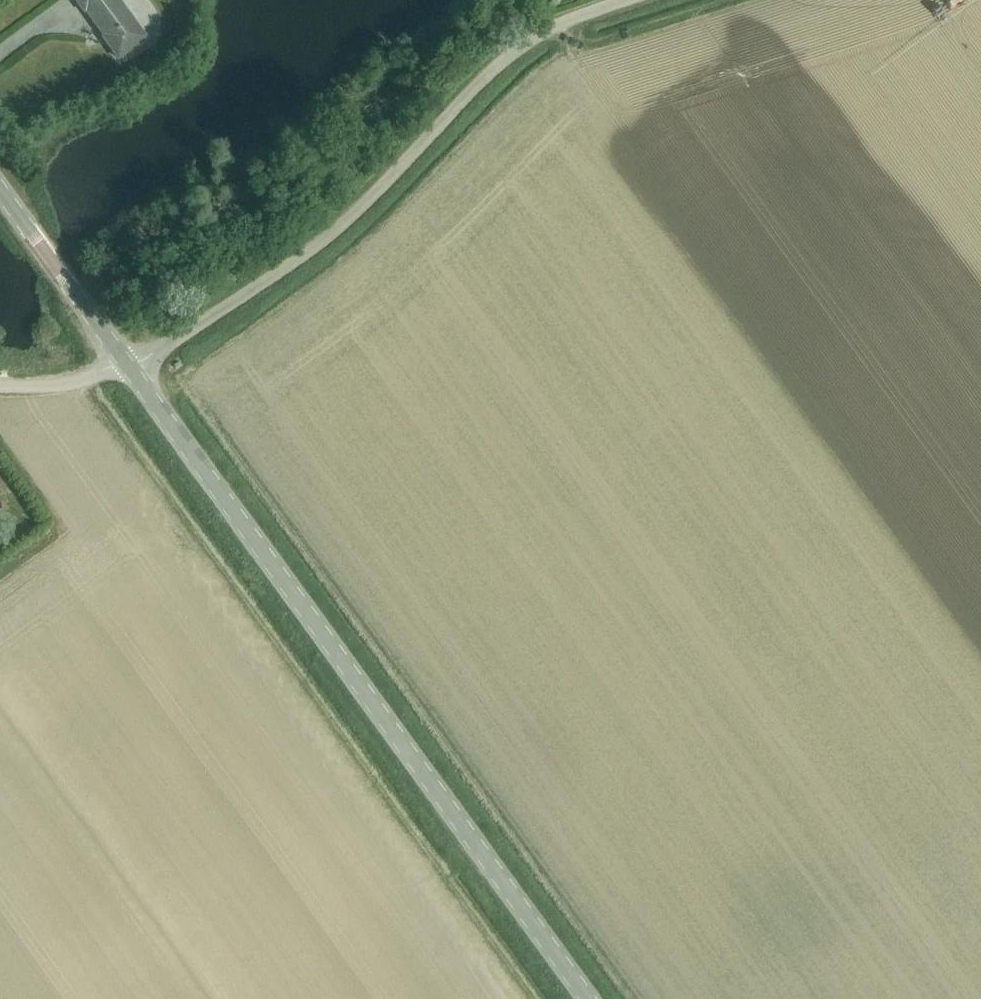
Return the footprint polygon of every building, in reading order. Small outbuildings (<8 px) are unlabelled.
[(119,59),(146,39),(118,0),(76,0),(85,12),(86,11),(106,37),(104,38),(119,59)]
